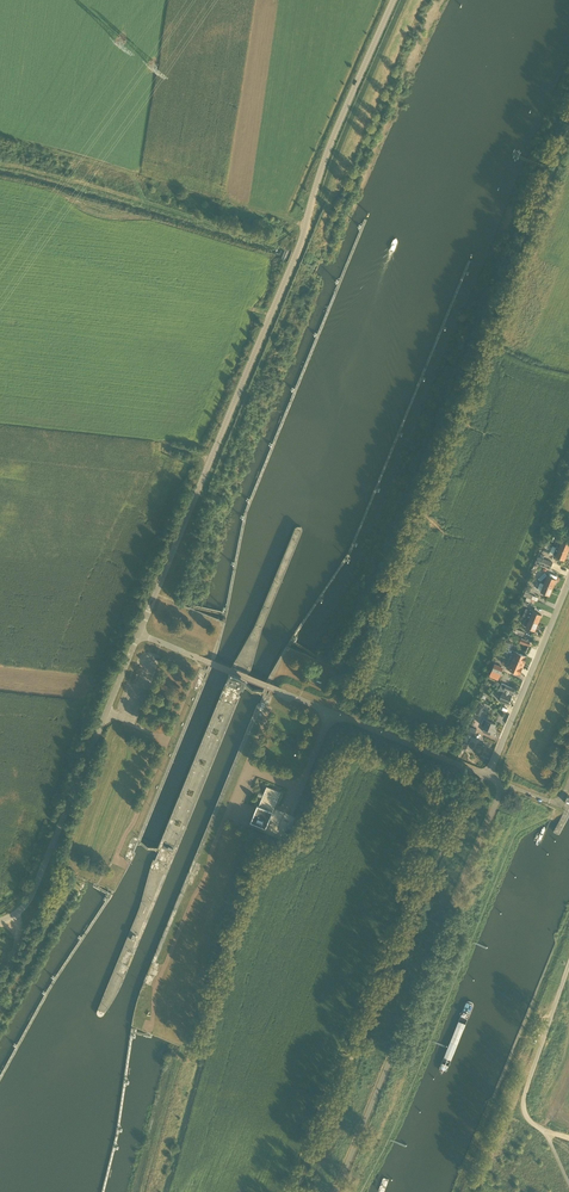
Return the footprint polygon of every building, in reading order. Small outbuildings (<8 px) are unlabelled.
[(568,552),(568,548),(568,543),(560,539),(556,547),(568,552)] [(564,560),(568,552),(556,547),(553,555),(564,560)] [(540,581),(542,582),(544,584),(553,587),(556,579),(547,576),(547,575),(540,581)] [(550,595),(553,587),(544,584),(541,591),(550,595)] [(527,618),(538,622),(541,615),(530,610),(527,618)] [(535,630),(538,622),(527,618),(523,625),(527,627),(526,627),(535,630)] [(530,642),(525,639),(521,638),(521,639),(520,642),(520,643),(528,646),(530,642)] [(510,659),(523,665),(527,656),(526,655),(526,656),(514,651),(510,659)] [(520,673),(523,665),(510,659),(507,668),(519,673),(519,674),(520,673)] [(503,668),(494,665),(491,673),(500,676),(503,668)] [(233,677),(231,681),(241,685),(243,681),(233,677)] [(499,701),(503,702),(509,705),(515,689),(502,683),(498,693),(502,695),(499,701)] [(485,728),(483,732),(490,734),(492,731),(493,731),(496,724),(487,720),(484,719),(481,725),(484,726),(484,727),(485,728)] [(266,828),(281,791),(267,785),(259,805),(257,804),(251,821),(266,828)] [(172,852),(174,848),(164,844),(162,848),(172,852)]
